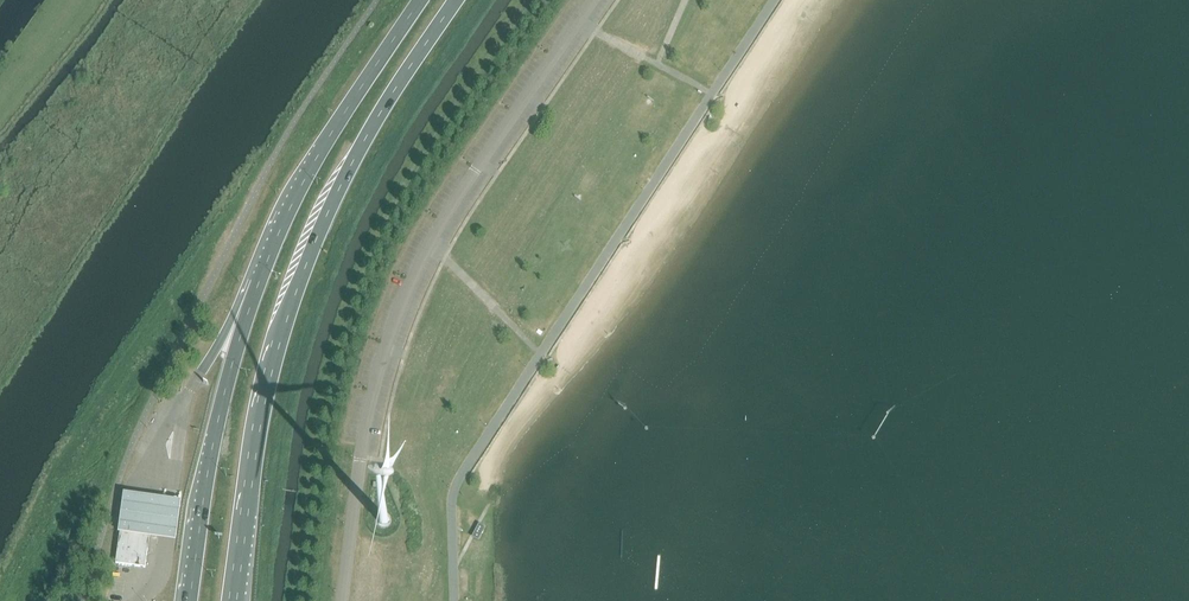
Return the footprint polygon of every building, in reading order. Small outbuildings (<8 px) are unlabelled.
[(179,502),(121,495),(115,535),(118,536),(150,540),(174,543),(179,502)] [(378,520),(378,521),(378,522),(378,523),(379,523),(379,524),(380,525),(381,525),(381,526),(382,526),(383,526),(384,526),(385,526),(386,526),(387,525),(388,525),(388,524),(389,524),(389,523),(389,522),(389,521),(389,520),(389,519),(389,518),(389,517),(388,517),(388,516),(387,516),(387,515),(386,515),(385,515),(384,515),(384,514),(383,514),(383,515),(382,515),(381,515),(380,516),(379,516),(379,517),(378,518),(378,519),(378,520)] [(480,523),(475,535),(481,538),(487,527),(480,523)] [(121,531),(120,531),(120,532),(121,532),(116,564),(145,568),(150,537),(151,537),(151,535),(149,535),(149,536),(121,532),(121,531)] [(483,542),(481,541),(482,538),(481,538),(475,535),(464,556),(469,558),(471,554),(476,556),(483,542)]
